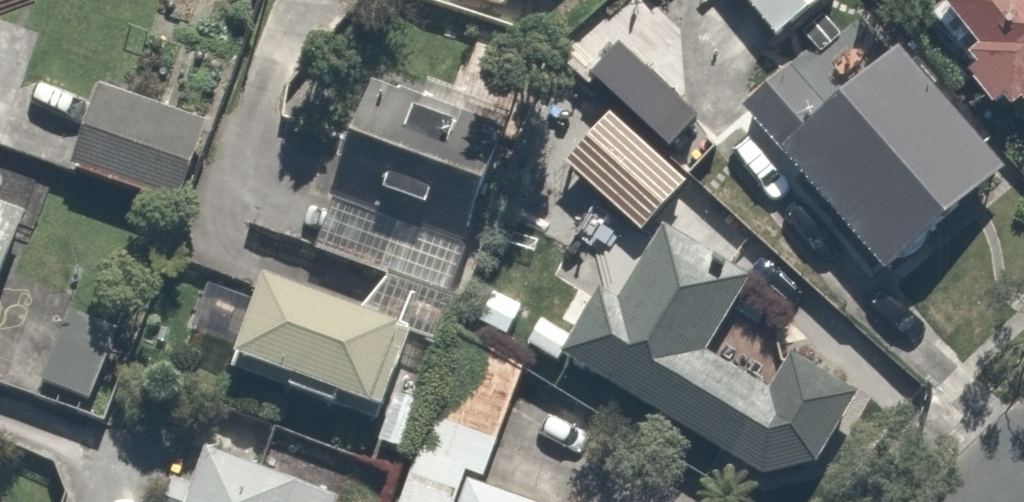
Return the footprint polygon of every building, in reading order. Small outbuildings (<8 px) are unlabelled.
[(771,38),(820,0),(741,0),(771,38)] [(971,39),(955,52),(998,104),(1005,98),(1023,121),(1023,0),(939,0),(971,39)] [(822,103),(781,56),(729,102),(883,274),(1001,168),(890,43),(822,103)] [(505,119),(374,72),(310,248),(441,296),(505,119)] [(204,121),(97,81),(65,167),(172,207),(204,121)] [(647,234),(664,208),(691,166),(601,107),(557,176),(647,234)] [(0,208),(0,264),(22,218),(0,208)] [(590,282),(548,347),(785,500),(858,387),(791,344),(759,394),(691,350),(748,262),(664,208),(647,234),(608,294),(590,282)] [(396,325),(258,269),(220,361),(358,417),(396,325)] [(127,336),(64,308),(32,380),(95,408),(127,336)] [(397,501),(528,501),(482,485),(523,374),(442,344),(401,452),(414,457),(397,501)] [(198,440),(173,501),(339,501),(340,498),(198,440)]
